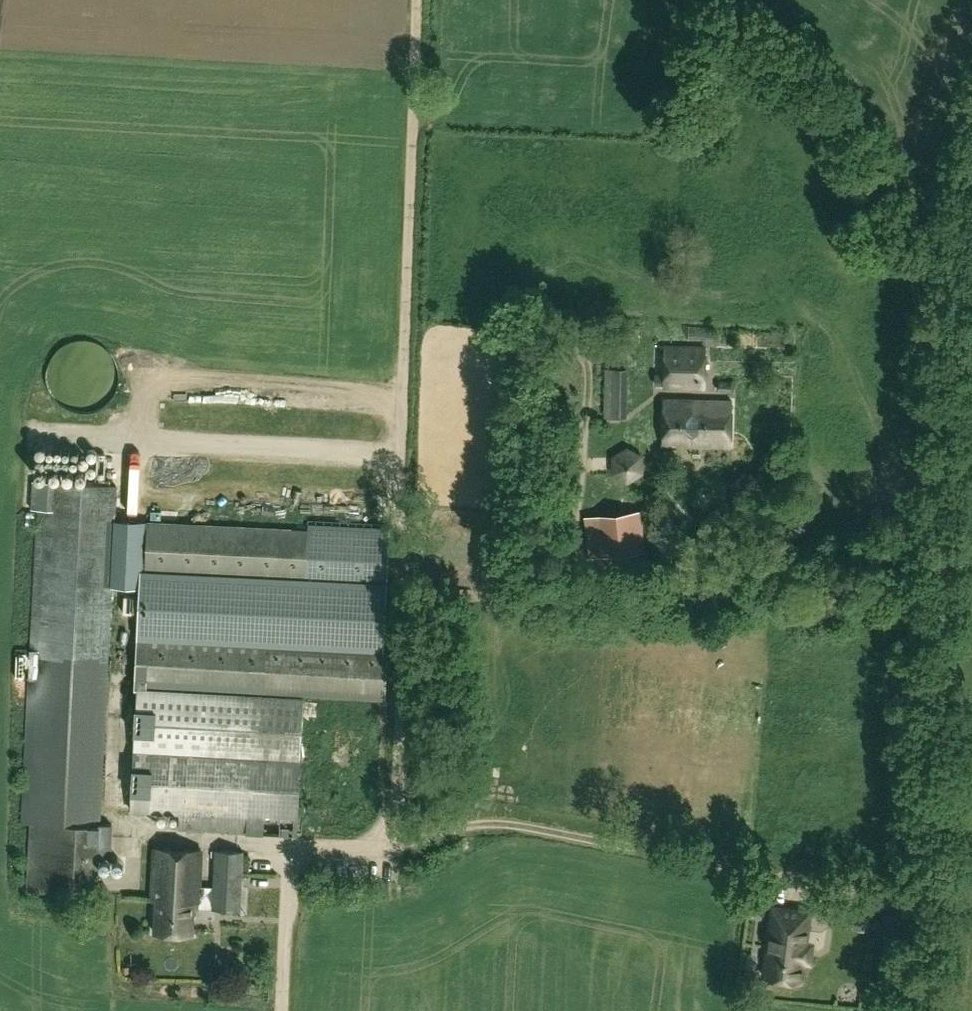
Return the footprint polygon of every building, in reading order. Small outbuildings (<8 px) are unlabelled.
[(738,335),(738,321),(724,321),(724,334),(738,335)] [(706,348),(666,346),(664,387),(704,389),(706,348)] [(605,399),(605,416),(626,416),(627,369),(606,369),(593,369),(593,399),(605,399)] [(731,382),(719,381),(719,392),(731,392),(731,382)] [(217,393),(206,400),(214,411),(225,403),(217,393)] [(223,407),(235,412),(240,399),(227,395),(223,407)] [(663,446),(731,447),(732,400),(664,399),(663,446)] [(613,473),(627,481),(641,472),(641,457),(627,449),(613,457),(591,458),(591,473),(613,473)] [(98,856),(110,856),(111,824),(99,824),(112,583),(143,584),(139,690),(148,690),(148,686),(386,698),(390,535),(115,521),(116,486),(30,483),(29,509),(37,509),(30,648),(17,648),(16,677),(29,677),(29,679),(38,679),(30,852),(98,856)] [(607,554),(646,550),(642,511),(604,515),(607,554)] [(136,690),(131,811),(177,813),(176,828),(297,835),(297,819),(379,823),(386,702),(148,690),(139,690),(136,690)] [(154,933),(192,935),(194,902),(213,903),(212,910),(240,911),(244,851),(216,849),(214,887),(200,886),(202,850),(155,847),(151,900),(156,900),(154,933)] [(765,977),(800,982),(802,962),(808,963),(810,945),(805,944),(809,913),(774,908),(765,977)] [(855,923),(870,925),(871,915),(856,913),(855,923)] [(821,920),(823,933),(835,931),(833,919),(821,920)]
